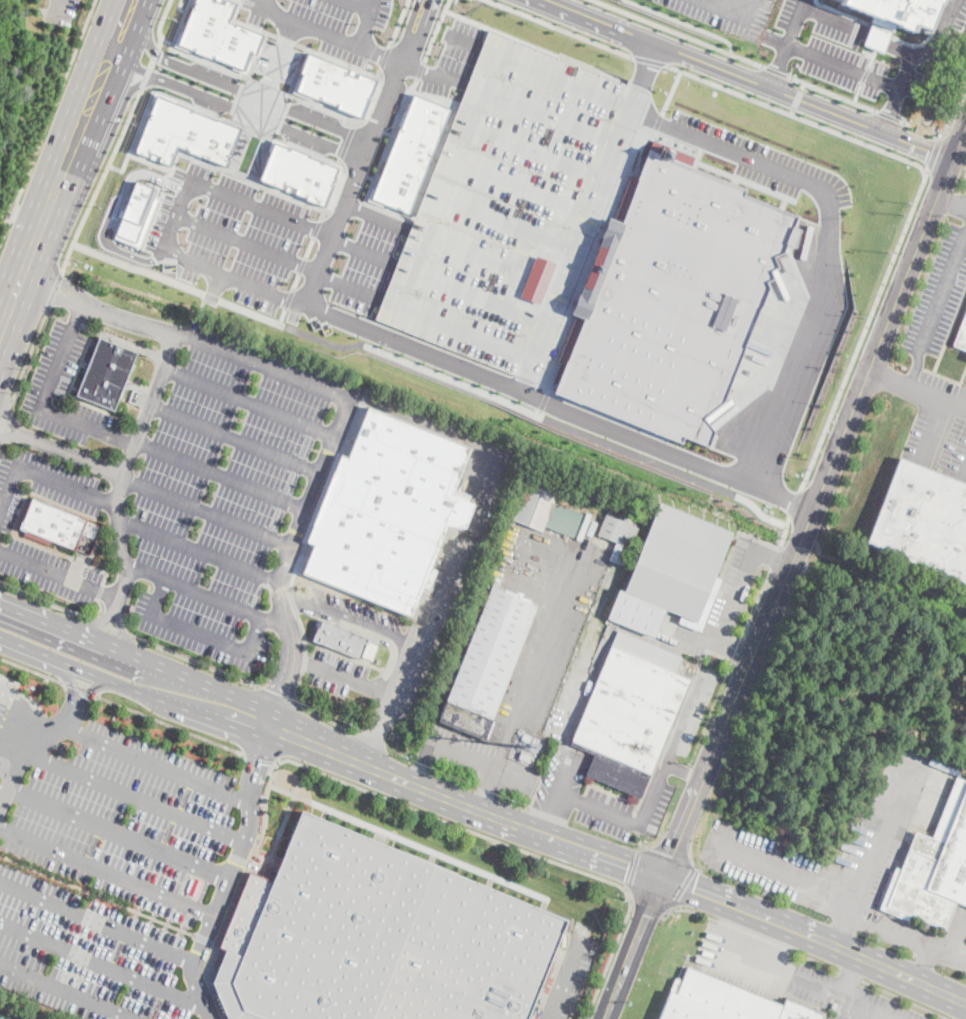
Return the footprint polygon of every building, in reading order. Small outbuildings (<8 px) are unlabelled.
[(176,44),(243,69),(249,52),(255,54),(263,34),(229,21),(236,2),(230,0),(192,0),(176,44)] [(874,16),(835,0),(942,0),(929,32),(915,26),(912,33),(897,26),(894,30),(871,21),(874,16)] [(488,30),(622,84),(626,86),(509,373),(372,317),(488,30)] [(306,52),(298,72),(302,74),(296,90),(361,117),(376,80),(306,52)] [(412,92),(370,198),(409,213),(451,107),(412,92)] [(155,94),(133,150),(147,156),(150,151),(159,154),(157,159),(170,164),(178,144),(225,163),(240,128),(155,94)] [(258,179),(273,142),(338,167),(324,204),(292,191),(294,187),(285,184),(283,189),(258,179)] [(553,390),(563,364),(555,361),(573,317),(566,314),(605,218),(611,220),(630,173),(637,176),(648,149),(745,188),(742,195),(798,217),(706,443),(682,434),(679,441),(553,390)] [(136,180),(156,187),(136,241),(116,233),(136,180)] [(952,345),(965,310),(965,350),(952,345)] [(94,350),(99,337),(137,353),(132,365),(94,350)] [(121,392),(83,377),(94,350),(132,365),(121,392)] [(121,392),(114,410),(76,395),(83,377),(121,392)] [(471,449),(455,489),(471,496),(468,502),(475,505),(465,528),(447,526),(430,568),(437,571),(429,589),(423,587),(411,617),(302,573),(313,546),(306,543),(341,455),(348,458),(368,408),(471,449)] [(900,458),(965,484),(965,584),(865,543),(899,458),(900,458)] [(583,514),(573,538),(544,527),(542,531),(512,519),(529,475),(556,486),(558,487),(559,487),(556,495),(554,502),(556,503),(583,514)] [(102,523),(89,555),(59,543),(51,540),(49,544),(23,534),(25,530),(18,528),(30,495),(102,523)] [(700,630),(678,621),(680,615),(665,608),(653,637),(607,617),(618,588),(623,590),(660,501),(732,532),(714,576),(721,579),(700,630)] [(613,512),(611,517),(619,519),(620,515),(630,519),(632,520),(630,525),(638,528),(633,540),(630,549),(624,566),(610,561),(609,560),(616,542),(597,535),(602,521),(605,514),(607,515),(608,510),(613,512)] [(539,604),(486,737),(439,718),(492,585),(539,604)] [(321,619),(313,637),(384,667),(392,649),(321,619)] [(690,677),(641,796),(613,785),(586,774),(595,752),(572,743),(619,629),(683,655),(676,671),(680,673),(690,677)] [(64,755),(60,753),(65,741),(70,743),(64,755)] [(519,758),(522,750),(532,754),(529,761),(519,758)] [(957,777),(965,781),(965,905),(956,901),(945,928),(913,915),(910,920),(879,908),(895,867),(900,869),(916,831),(932,838),(957,777)] [(270,872),(266,882),(244,871),(213,946),(221,950),(207,982),(222,1018),(523,1018),(566,919),(296,809),(270,872)] [(195,877),(203,880),(197,896),(189,892),(195,877)] [(827,1013),(825,1018),(660,1018),(676,979),(677,980),(678,978),(682,979),(687,966),(781,1005),(783,1006),(786,1000),(814,1011),(815,1008),(827,1013)]
